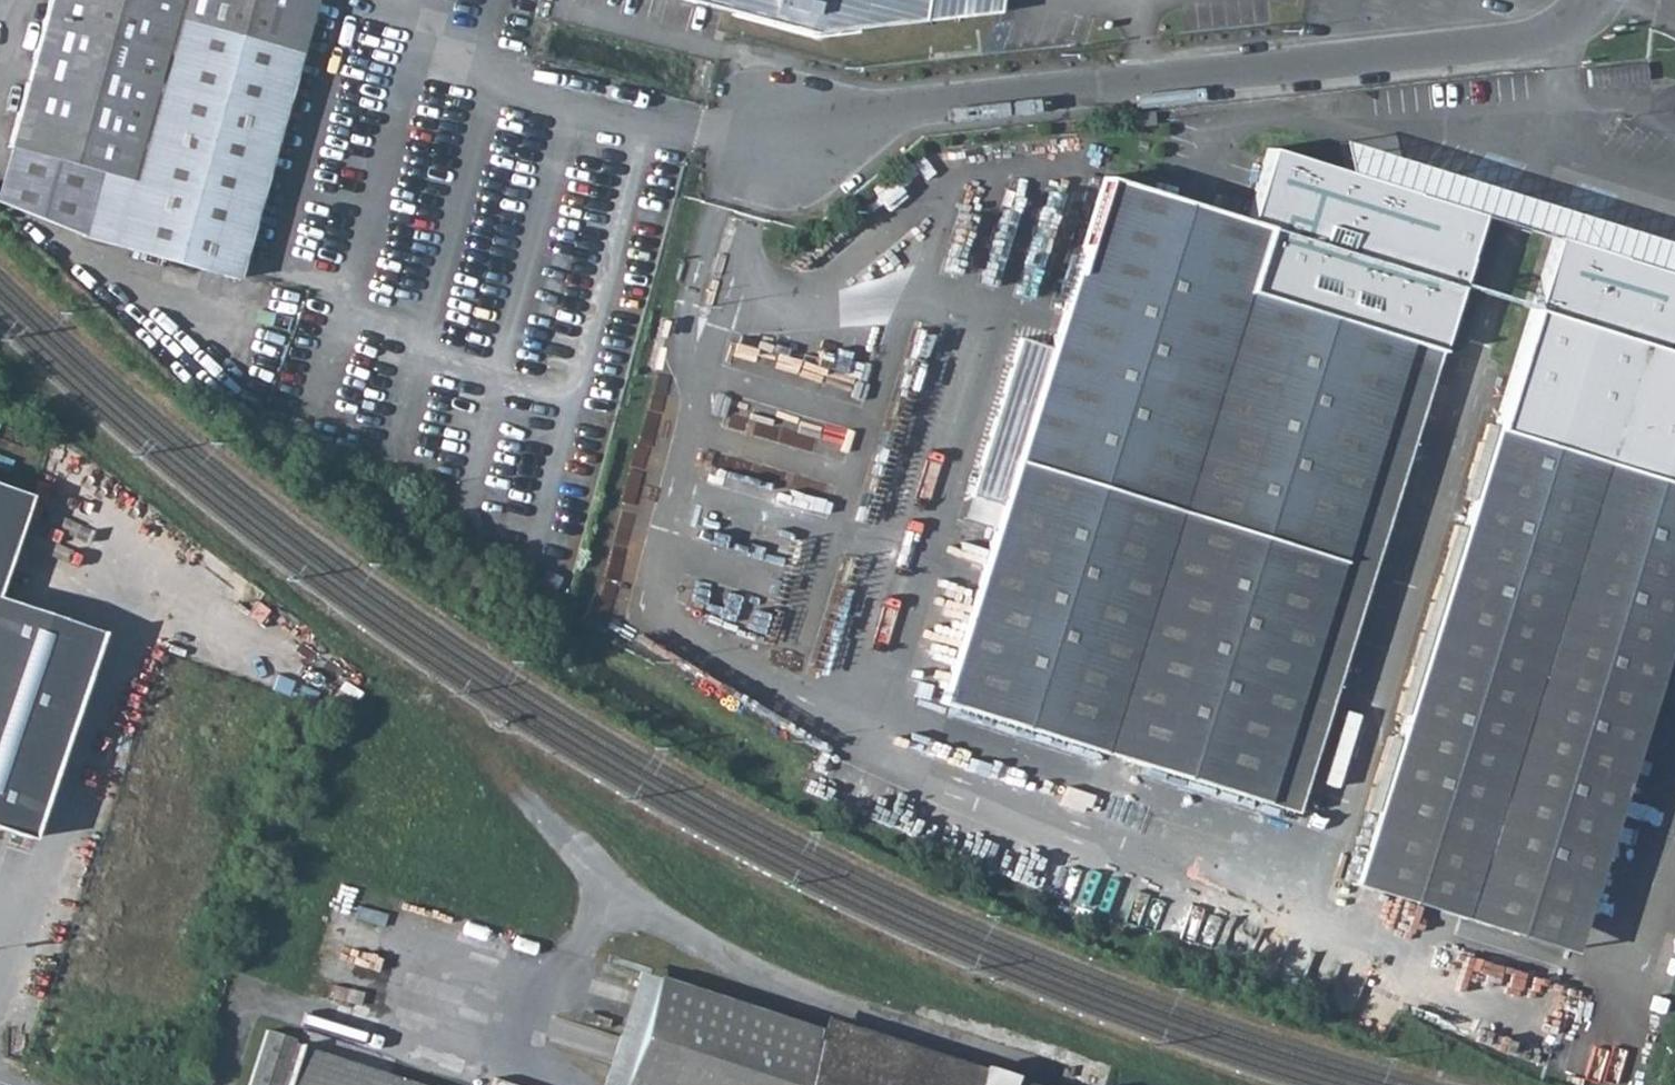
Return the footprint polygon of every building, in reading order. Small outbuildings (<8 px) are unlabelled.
[(13,120),(107,147),(99,178),(80,241),(227,283),(308,0),(47,0),(13,120)] [(812,33),(920,21),(923,0),(685,0),(812,33)] [(99,178),(107,147),(13,120),(4,151),(99,178)] [(1024,342),(972,511),(1004,520),(948,701),(1265,799),(1405,344),(1435,354),(1477,219),(1270,155),(1248,227),(1108,184),(1056,352),(1024,342)] [(1553,242),(1356,878),(1570,944),(1674,603),(1674,357),(1659,352),(1674,302),(1674,280),(1553,242)] [(1295,808),(1435,354),(1405,344),(1265,799),(1295,808)] [(29,494),(0,484),(0,580),(29,494)] [(39,842),(110,636),(0,598),(0,829),(39,842)] [(821,1043),(824,1035),(658,984),(626,1084),(949,1084),(821,1043)] [(297,1047),(288,1070),(284,1069),(293,1043),(267,1035),(250,1084),(414,1084),(297,1047)]
